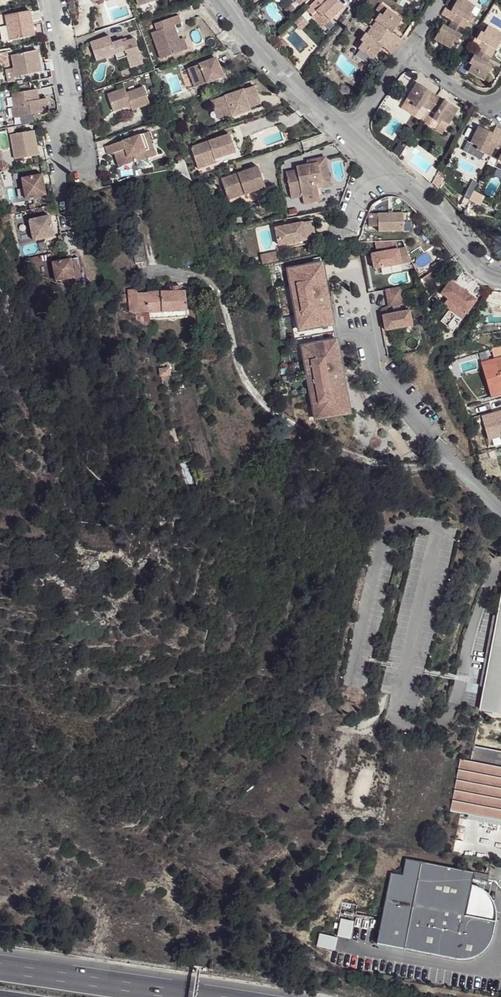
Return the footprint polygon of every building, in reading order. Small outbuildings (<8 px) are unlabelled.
[(307,10),(313,16),(316,12),(322,18),(325,16),(331,23),(345,9),(338,2),(335,4),(331,0),(317,0),(307,10)] [(455,13),(450,20),(466,29),(469,32),(473,25),(469,23),(474,15),(476,17),(480,9),(466,0),(456,0),(454,4),(457,5),(453,12),(455,13)] [(379,24),(374,30),(397,46),(402,39),(395,35),(392,33),(397,27),(400,29),(405,21),(389,10),(384,17),(382,16),(377,23),(379,24)] [(30,11),(5,15),(10,41),(35,36),(30,11)] [(179,14),(155,22),(158,30),(151,33),(160,58),(183,50),(179,39),(175,25),(182,23),(179,14)] [(294,23),(301,30),(309,22),(302,15),(294,23)] [(466,29),(450,20),(447,26),(445,25),(441,32),(439,30),(433,38),(450,49),(454,41),(457,43),(466,29)] [(482,53),(498,61),(500,56),(500,55),(498,53),(500,48),(500,34),(494,29),(489,37),(487,35),(482,43),(487,46),(482,53)] [(387,48),(393,52),(397,46),(374,30),(370,37),(369,36),(364,42),(367,44),(361,51),(378,62),(383,54),(380,52),(384,46),(387,48)] [(109,36),(90,43),(97,60),(115,53),(117,59),(127,56),(131,67),(145,62),(136,37),(127,41),(123,42),(122,39),(112,42),(109,36)] [(179,39),(183,50),(188,48),(184,37),(179,39)] [(491,73),(494,67),(498,61),(482,53),(474,67),(477,69),(473,76),(488,85),(494,75),(491,73)] [(14,72),(15,81),(45,75),(43,68),(39,69),(38,64),(42,63),(41,54),(11,59),(14,72)] [(202,63),(189,68),(196,87),(224,77),(218,58),(209,61),(210,65),(203,67),(202,63)] [(121,72),(130,69),(127,59),(118,61),(121,72)] [(15,81),(14,72),(7,73),(8,82),(15,81)] [(126,88),(107,94),(113,110),(129,104),(131,104),(133,108),(151,102),(145,86),(127,92),(126,88)] [(259,86),(213,103),(219,121),(235,116),(236,119),(250,114),(249,111),(266,105),(259,86)] [(421,109),(428,113),(437,100),(430,96),(428,98),(422,95),(424,92),(415,87),(404,103),(411,108),(410,110),(418,114),(421,109)] [(41,92),(16,97),(19,110),(22,109),(24,119),(52,114),(51,105),(43,107),(43,102),(41,92)] [(437,100),(428,113),(435,118),(431,124),(439,128),(440,126),(447,131),(458,114),(450,108),(447,112),(442,108),(444,105),(437,100)] [(476,151),(484,155),(492,159),(500,140),(500,132),(497,129),(494,135),(492,138),(486,135),(488,132),(478,127),(470,144),(478,148),(476,151)] [(31,131),(9,134),(14,159),(36,155),(31,131)] [(157,155),(149,131),(140,134),(143,141),(145,141),(151,158),(157,155)] [(140,134),(104,146),(107,155),(113,152),(118,166),(133,161),(133,163),(151,158),(145,141),(143,141),(140,134)] [(235,135),(195,148),(202,170),(212,167),(209,160),(219,156),(220,160),(241,153),(235,135)] [(492,159),(499,162),(500,163),(500,140),(492,159)] [(470,144),(467,143),(463,152),(481,161),(484,155),(476,151),(478,148),(470,144)] [(297,173),(287,175),(292,198),(302,196),(318,192),(317,188),(317,186),(330,183),(325,157),(316,159),(317,163),(307,165),(308,168),(297,170),(297,173)] [(0,161),(0,169),(2,172),(9,169),(7,162),(2,160),(0,161)] [(262,168),(226,180),(232,198),(249,192),(251,195),(269,189),(262,168)] [(46,195),(42,174),(21,178),(25,199),(46,195)] [(318,192),(302,196),(303,204),(320,200),(318,192)] [(391,213),(378,213),(378,232),(404,232),(403,213),(402,213),(391,213)] [(53,236),(49,215),(28,219),(33,240),(53,236)] [(304,225),(276,230),(279,249),(308,243),(304,225)] [(376,254),(372,254),(375,272),(402,268),(402,264),(411,264),(405,249),(398,250),(397,242),(376,243),(376,254)] [(277,253),(262,256),(264,267),(272,266),(279,265),(277,253)] [(71,259),(52,262),(55,281),(74,277),(71,259)] [(326,265),(297,270),(310,338),(312,347),(326,423),(355,417),(350,390),(349,390),(346,379),(344,372),(346,371),(340,341),(335,342),(333,334),(339,333),(335,311),(334,311),(331,300),(329,293),(331,292),(326,265)] [(273,272),(272,266),(264,267),(262,268),(263,275),(273,272)] [(263,275),(262,268),(250,269),(251,277),(263,275)] [(251,277),(250,269),(248,270),(239,271),(240,279),(251,277)] [(297,270),(292,271),(305,339),(310,338),(297,270)] [(423,278),(421,280),(425,287),(441,278),(437,270),(423,278)] [(459,276),(454,283),(476,300),(485,288),(482,287),(472,280),(465,272),(463,270),(459,276)] [(454,283),(450,280),(441,293),(447,298),(467,313),(476,300),(454,283)] [(390,292),(391,300),(407,297),(405,289),(389,292),(390,292)] [(191,312),(189,292),(184,292),(173,294),(163,294),(165,314),(191,312)] [(165,314),(163,294),(150,296),(152,316),(165,314)] [(129,296),(132,316),(137,316),(138,317),(142,317),(140,297),(139,295),(129,296)] [(152,316),(150,296),(140,297),(142,317),(152,316)] [(392,307),(392,308),(408,305),(407,297),(391,300),(392,307)] [(467,313),(447,298),(442,304),(462,319),(467,313)] [(191,317),(191,312),(152,316),(153,322),(191,317)] [(413,312),(386,317),(389,332),(416,327),(413,312)] [(153,322),(152,316),(142,317),(138,317),(138,319),(141,326),(153,325),(153,322)] [(312,347),(306,348),(321,424),(326,423),(312,347)] [(500,355),(500,347),(491,350),(493,357),(500,355)] [(493,357),(480,361),(491,398),(500,395),(500,355),(493,357)] [(176,391),(173,376),(166,377),(168,392),(170,392),(174,391),(176,391)] [(494,616),(481,688),(476,710),(497,714),(498,711),(500,712),(500,582),(494,616)] [(469,746),(466,761),(500,768),(500,752),(469,746)] [(456,759),(447,811),(464,814),(500,821),(500,768),(466,761),(456,759)] [(464,814),(463,819),(500,826),(500,821),(464,814)] [(398,874),(414,878),(417,862),(401,859),(398,874)] [(490,921),(460,916),(466,886),(467,880),(469,872),(417,862),(414,878),(398,874),(391,873),(375,945),(455,958),(467,959),(476,954),(483,947),(489,937),(490,921)] [(469,872),(467,880),(481,882),(483,875),(469,872)] [(460,916),(490,921),(491,919),(491,913),(491,909),(488,902),(486,897),(479,891),(471,886),(466,886),(460,916)] [(339,919),(338,938),(351,939),(353,920),(339,919)] [(335,950),(337,937),(319,934),(317,948),(335,950)]
